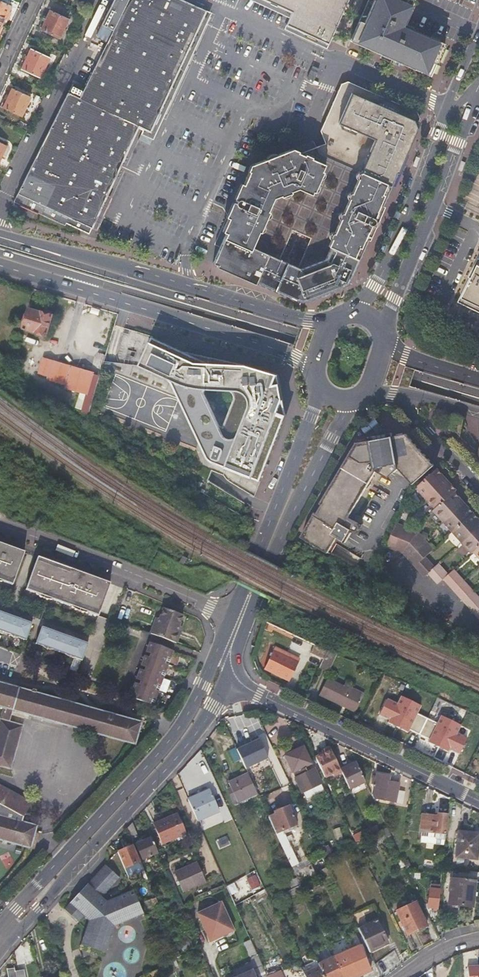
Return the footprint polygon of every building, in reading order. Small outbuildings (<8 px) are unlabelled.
[(32,209),(55,160),(95,80),(133,0),(112,0),(100,25),(112,31),(79,97),(68,92),(14,200),(32,209)] [(32,209),(65,225),(67,222),(69,224),(74,213),(89,183),(114,133),(139,81),(167,24),(179,0),(133,0),(95,80),(55,160),(32,209)] [(69,224),(89,233),(142,128),(153,133),(212,14),(181,0),(179,0),(167,24),(139,81),(114,133),(89,183),(74,213),(69,224)] [(294,10),(288,22),(331,42),(349,0),(272,0),(294,10)] [(431,73),(438,56),(445,41),(404,23),(415,0),(369,0),(352,37),(431,73)] [(2,24),(10,6),(0,1),(0,23),(2,24)] [(58,39),(68,19),(50,10),(40,30),(58,39)] [(40,77),(49,57),(30,48),(21,68),(40,77)] [(314,79),(320,66),(314,63),(308,76),(314,79)] [(216,260),(220,262),(219,264),(221,265),(254,280),(256,281),(257,279),(292,295),(303,300),(348,284),(354,270),(357,262),(368,239),(371,230),(367,229),(370,224),(372,224),(374,223),(375,220),(374,218),(373,217),(376,210),(379,211),(385,198),(391,184),(395,175),(404,153),(406,149),(410,141),(414,130),(418,121),(420,117),(418,108),(349,78),(343,81),(337,94),(326,117),(323,123),(330,144),(321,147),(320,146),(314,149),(303,152),(295,149),(256,162),(254,169),(244,190),(248,192),(245,198),(243,198),(241,199),(240,201),(240,203),(241,204),(242,205),(239,211),(236,209),(227,230),(229,231),(216,260)] [(20,117),(30,97),(11,88),(1,108),(20,117)] [(464,299),(478,306),(478,269),(464,299)] [(42,312),(28,307),(23,324),(37,328),(36,330),(48,333),(54,314),(43,310),(42,312)] [(151,335),(138,364),(229,406),(204,458),(250,479),(281,413),(275,403),(266,400),(274,373),(243,363),(180,349),(151,335)] [(66,384),(65,386),(81,392),(87,393),(93,373),(93,372),(43,356),(38,372),(49,375),(48,378),(66,384)] [(81,412),(88,414),(100,375),(93,373),(87,393),(81,392),(76,407),(82,409),(81,412)] [(275,403),(281,413),(274,373),(266,400),(275,403)] [(453,426),(456,430),(460,434),(464,420),(459,418),(455,417),(453,426)] [(404,432),(393,434),(381,465),(387,465),(392,470),(396,467),(408,437),(408,435),(405,432),(404,432)] [(368,438),(335,532),(336,533),(335,535),(342,539),(348,529),(347,528),(348,525),(354,529),(359,520),(346,512),(373,465),(377,469),(380,465),(381,465),(393,434),(368,438)] [(408,437),(396,467),(402,473),(423,453),(408,437)] [(327,486),(299,534),(322,549),(333,532),(335,532),(368,438),(356,440),(334,474),(327,486)] [(423,453),(402,473),(411,483),(432,463),(423,453)] [(436,465),(415,484),(433,506),(431,508),(470,550),(472,548),(478,556),(478,518),(478,517),(464,502),(462,499),(453,489),(455,487),(455,486),(450,481),(446,477),(443,473),(436,465)] [(296,532),(299,534),(327,486),(334,474),(296,532)] [(386,545),(401,550),(422,574),(426,570),(436,581),(441,576),(478,618),(478,617),(478,597),(452,566),(446,572),(437,561),(433,564),(424,554),(432,546),(422,535),(418,529),(396,520),(386,545)] [(4,581),(13,584),(25,552),(0,542),(0,581),(4,581)] [(50,559),(38,557),(37,560),(64,570),(65,565),(62,563),(55,560),(50,559)] [(64,570),(37,560),(26,589),(36,593),(41,597),(48,599),(55,599),(71,605),(76,609),(82,612),(92,613),(100,615),(100,613),(110,588),(70,572),(64,570)] [(71,569),(70,572),(110,588),(111,584),(71,569)] [(164,609),(182,617),(183,616),(165,608),(164,609)] [(176,632),(182,617),(164,609),(158,625),(154,624),(150,633),(172,642),(176,644),(180,634),(176,632)] [(13,638),(18,624),(19,618),(15,618),(4,614),(2,612),(0,611),(0,632),(9,635),(13,638)] [(18,624),(13,638),(18,640),(23,640),(28,641),(33,625),(28,622),(25,620),(21,618),(19,618),(18,624)] [(47,630),(43,628),(37,645),(42,647),(46,650),(51,651),(54,651),(66,656),(70,659),(72,659),(77,659),(83,661),(89,645),(84,643),(81,640),(78,639),(75,638),(72,639),(59,634),(57,632),(53,630),(49,629),(47,630)] [(149,657),(168,664),(173,651),(150,641),(145,652),(150,654),(149,657)] [(327,647),(313,641),(310,648),(323,655),(327,647)] [(291,678),(301,658),(291,653),(288,659),(274,652),(266,666),(291,678)] [(132,697),(151,704),(168,664),(149,657),(144,655),(140,665),(144,667),(143,671),(138,669),(134,678),(139,680),(137,683),(133,681),(129,692),(133,694),(132,697)] [(354,711),(366,687),(346,677),(344,682),(329,675),(320,693),(354,711)] [(2,707),(0,715),(0,720),(11,723),(15,710),(134,744),(140,723),(0,683),(0,706),(2,707)] [(396,703),(387,699),(379,713),(391,719),(389,723),(407,732),(409,729),(429,739),(426,744),(447,754),(449,750),(459,755),(467,738),(458,733),(462,725),(440,714),(436,723),(417,714),(421,706),(400,695),(396,703)] [(11,723),(0,720),(0,765),(11,769),(23,727),(11,723)] [(260,739),(237,749),(246,768),(269,758),(260,739)] [(311,762),(303,745),(285,754),(293,770),(297,776),(296,776),(303,791),(321,782),(314,768),(307,771),(305,765),(311,762)] [(340,768),(331,749),(316,756),(325,776),(340,768)] [(366,782),(357,763),(341,770),(350,789),(366,782)] [(372,794),(374,799),(396,804),(401,785),(391,782),(392,776),(378,772),(372,794)] [(239,801),(257,793),(248,774),(229,782),(239,801)] [(29,848),(33,832),(35,826),(23,822),(24,817),(32,805),(0,785),(0,840),(29,848)] [(201,794),(189,799),(197,818),(219,809),(209,787),(200,791),(201,794)] [(301,886),(318,878),(312,865),(302,870),(285,831),(298,825),(289,807),(275,813),(277,816),(270,819),(301,885),(301,886)] [(187,833),(179,813),(155,823),(164,844),(187,833)] [(421,832),(423,832),(436,833),(436,838),(444,839),(447,815),(438,814),(438,817),(423,815),(421,832)] [(138,836),(132,822),(127,828),(132,839),(138,836)] [(385,836),(381,828),(371,833),(375,841),(385,836)] [(478,848),(478,837),(469,836),(469,832),(460,831),(457,858),(478,860),(478,848)] [(444,845),(445,839),(444,839),(436,838),(436,833),(423,832),(422,844),(444,845)] [(159,852),(152,837),(137,843),(144,859),(159,852)] [(129,877),(145,870),(134,844),(118,852),(129,877)] [(203,879),(196,861),(174,871),(182,889),(203,879)] [(105,864),(64,909),(80,922),(85,917),(88,919),(80,944),(105,952),(113,928),(144,913),(133,887),(106,900),(103,897),(121,878),(105,864)] [(245,879),(251,890),(261,885),(255,874),(245,879)] [(473,907),(476,882),(452,880),(449,905),(473,907)] [(304,890),(301,886),(286,893),(288,897),(304,890)] [(438,909),(440,890),(430,889),(428,907),(438,909)] [(193,912),(206,943),(233,932),(219,901),(193,912)] [(427,924),(416,901),(398,910),(408,933),(427,924)] [(359,928),(368,948),(388,939),(379,918),(359,928)] [(243,942),(248,956),(255,953),(250,939),(243,942)] [(344,976),(348,976),(370,966),(360,946),(335,958),(344,976)] [(380,960),(387,972),(396,966),(389,954),(380,960)] [(258,955),(252,958),(251,963),(253,968),(257,976),(267,976),(258,955)] [(335,958),(334,957),(319,964),(320,966),(325,976),(344,976),(335,958)] [(15,965),(8,967),(9,976),(17,976),(16,971),(15,965)] [(320,966),(303,973),(305,976),(325,976),(320,966)] [(464,976),(478,976),(478,966),(464,966),(464,976)] [(253,968),(233,976),(257,976),(253,968)]
